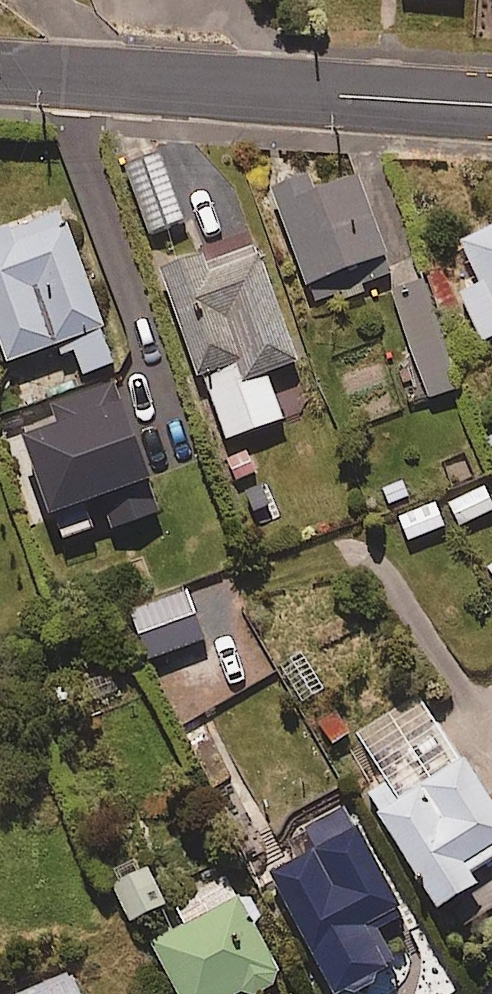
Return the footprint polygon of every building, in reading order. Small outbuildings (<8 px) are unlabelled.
[(186,220),(162,152),(126,164),(150,232),(186,220)] [(390,251),(360,170),(312,187),(307,174),(272,187),(307,282),(390,251)] [(8,360),(59,342),(62,352),(76,347),(84,372),(118,360),(64,206),(0,228),(0,336),(8,360)] [(464,236),(482,278),(461,287),(484,343),(491,339),(491,224),(464,236)] [(300,359),(259,239),(201,259),(199,250),(160,263),(203,391),(214,388),(230,436),(284,418),(268,370),(300,359)] [(460,386),(426,282),(396,292),(430,396),(460,386)] [(484,440),(491,452),(491,434),(484,440)] [(486,485),(450,505),(462,526),(491,509),(491,495),(486,485)] [(358,732),(385,776),(364,789),(440,909),(461,895),(475,918),(491,907),(491,792),(468,754),(461,758),(420,693),(358,732)] [(214,732),(189,746),(211,785),(236,771),(214,732)] [(347,804),(307,826),(319,848),(271,875),(339,993),(343,993),(400,962),(379,926),(407,910),(347,804)] [(167,902),(149,864),(114,881),(132,919),(167,902)] [(225,872),(174,901),(187,923),(152,943),(182,993),(265,993),(288,980),(225,872)] [(70,972),(17,993),(80,993),(70,972)]
